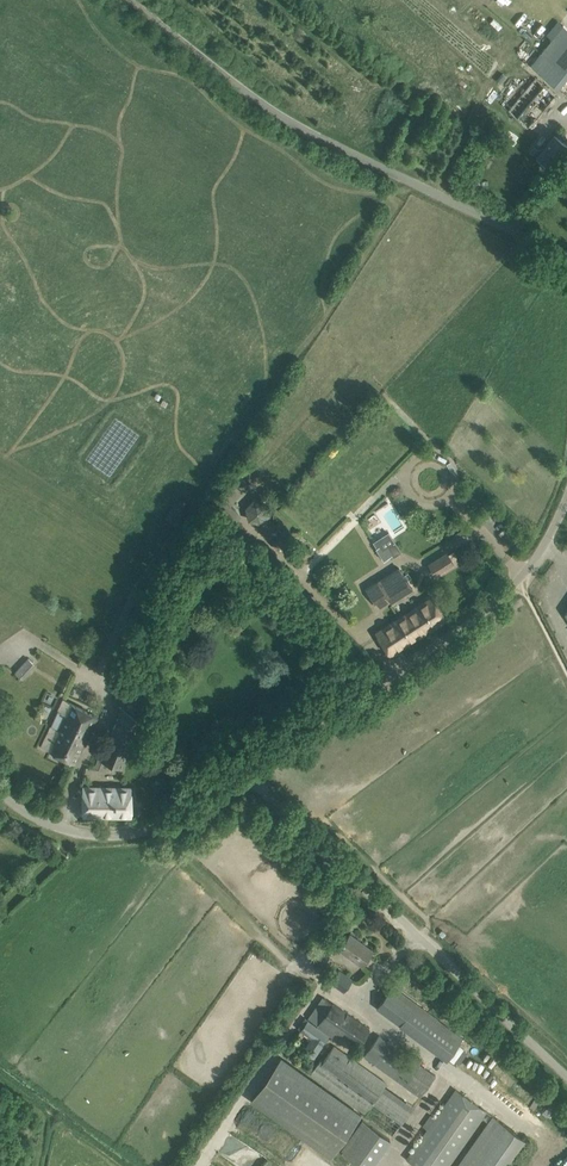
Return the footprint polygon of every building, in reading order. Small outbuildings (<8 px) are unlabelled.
[(566,77),(566,28),(564,25),(531,65),(558,87),(566,77)] [(530,128),(557,94),(534,77),(511,104),(507,101),(503,106),(530,128)] [(566,152),(566,144),(555,135),(537,158),(553,170),(566,152)] [(177,522),(185,509),(174,502),(166,515),(177,522)] [(388,531),(373,541),(385,560),(392,555),(393,557),(401,552),(388,531)] [(447,552),(428,564),(436,576),(455,564),(447,552)] [(398,568),(365,589),(377,609),(388,602),(390,605),(412,590),(398,568)] [(446,618),(440,608),(433,597),(376,633),(383,644),(389,654),(446,618)] [(29,666),(33,662),(29,658),(15,672),(22,679),(32,668),(29,666)] [(109,738),(132,746),(144,715),(155,689),(133,680),(109,738)] [(96,716),(86,711),(63,700),(58,711),(67,715),(62,724),(54,720),(42,746),(75,762),(96,716)] [(123,767),(131,748),(132,746),(109,738),(100,759),(123,767)] [(99,770),(102,760),(100,759),(98,758),(94,770),(99,770)] [(132,787),(93,787),(94,776),(82,775),(83,786),(83,815),(132,815),(132,787)] [(361,964),(373,948),(350,932),(339,948),(361,964)] [(337,968),(329,980),(345,990),(352,978),(337,968)] [(459,1041),(390,990),(377,1008),(447,1059),(459,1041)] [(370,1028),(333,1003),(318,1025),(338,1039),(342,1032),(359,1044),(370,1028)] [(308,1019),(301,1030),(311,1037),(303,1049),(315,1057),(330,1035),(308,1019)] [(379,1034),(364,1056),(420,1096),(436,1074),(420,1064),(423,1058),(413,1050),(410,1056),(379,1034)] [(320,1058),(310,1074),(366,1113),(364,1116),(392,1136),(414,1106),(385,1084),(387,1082),(335,1044),(323,1060),(320,1058)] [(361,1115),(280,1058),(251,1100),(331,1157),(361,1115)] [(456,1089),(436,1117),(431,1114),(423,1126),(427,1129),(406,1159),(417,1165),(448,1165),(482,1117),(488,1121),(456,1165),(562,1165),(563,1165),(456,1089)] [(362,1118),(340,1150),(361,1165),(372,1165),(391,1140),(362,1118)]
